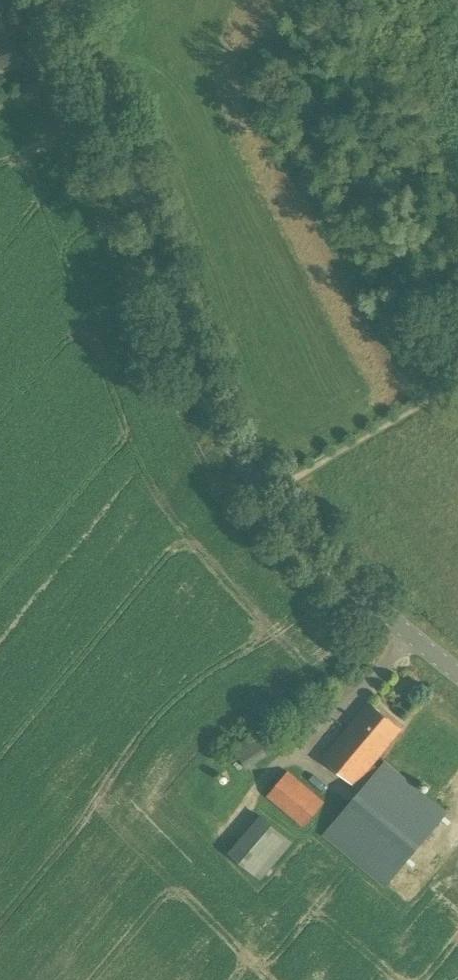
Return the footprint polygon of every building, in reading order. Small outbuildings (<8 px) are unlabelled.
[(17,64),(8,37),(0,39),(0,70),(17,64)] [(355,785),(401,729),(369,702),(323,758),(355,785)] [(247,768),(288,741),(274,720),(233,747),(247,768)] [(385,887),(447,813),(385,760),(322,835),(385,887)] [(303,827),(324,802),(288,771),(267,796),(303,827)] [(252,813),(223,855),(261,882),(290,840),(252,813)]
